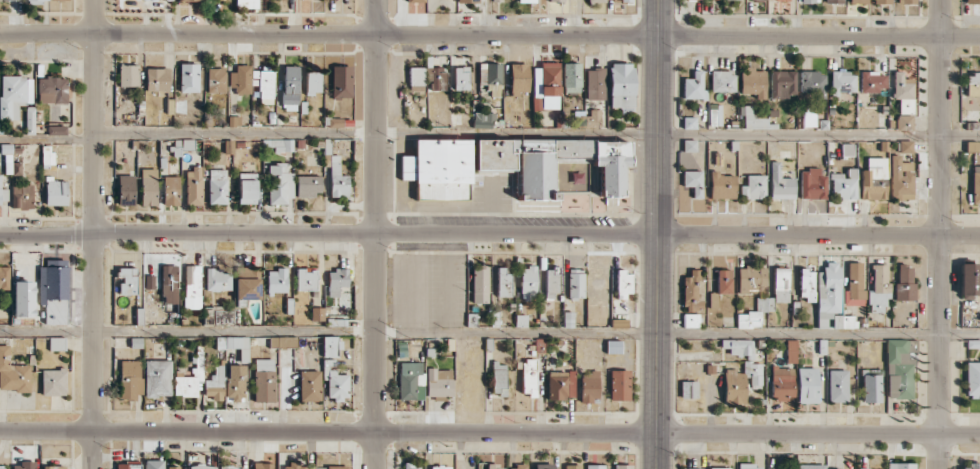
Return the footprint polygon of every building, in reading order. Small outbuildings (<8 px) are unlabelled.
[(236,9),(264,9),(265,0),(236,0),(236,9)] [(198,64),(180,63),(179,92),(198,92),(198,64)] [(479,84),(489,84),(488,96),(500,97),(501,64),(479,63),(479,84)] [(528,92),(528,63),(510,64),(510,96),(519,96),(519,92),(528,92)] [(580,63),(563,63),(563,93),(580,92),(580,63)] [(632,63),(609,63),(610,107),(621,107),(622,114),(633,113),(632,63)] [(559,64),(533,64),(533,109),(559,109),(559,64)] [(119,87),(138,87),(138,65),(119,65),(119,87)] [(229,72),(229,87),(235,87),(235,94),(251,94),(250,65),(236,65),(236,72),(229,72)] [(298,66),(283,66),(283,110),(298,110),(298,66)] [(332,98),(352,98),(351,66),(331,66),(332,98)] [(454,67),(454,90),(469,90),(468,66),(454,67)] [(423,67),(409,67),(409,90),(424,90),(423,67)] [(740,94),(755,94),(755,99),(765,99),(765,71),(754,71),(754,67),(740,67),(740,94)] [(146,68),(145,91),(168,91),(169,69),(146,68)] [(225,92),(225,68),(207,69),(207,93),(225,92)] [(604,100),(605,68),(587,68),(586,99),(604,100)] [(683,78),(683,99),(706,99),(706,90),(702,90),(703,71),(693,70),(693,78),(683,78)] [(796,95),(795,70),(770,71),(770,99),(788,98),(788,95),(796,95)] [(711,92),(735,92),(735,72),(711,71),(711,92)] [(825,99),(826,72),(801,71),(800,92),(816,93),(816,99),(825,99)] [(913,99),(914,79),(903,79),(903,71),(893,71),(893,99),(913,99)] [(306,94),(321,94),(321,73),(306,72),(306,94)] [(855,92),(855,72),(833,72),(833,92),(855,92)] [(885,73),(860,72),(860,91),(885,92),(885,73)] [(966,95),(979,96),(979,90),(979,73),(966,73),(966,95)] [(18,103),(32,104),(33,77),(0,76),(0,87),(0,119),(18,120),(18,103)] [(67,103),(67,77),(38,78),(38,103),(67,103)] [(709,126),(721,126),(721,104),(709,104),(709,126)] [(767,128),(767,118),(752,118),(752,105),(739,106),(739,115),(743,115),(744,129),(767,128)] [(26,135),(34,134),(34,106),(26,107),(26,135)] [(474,125),(494,126),(495,113),(474,112),(474,125)] [(816,127),(816,112),(803,112),(803,127),(816,127)] [(913,115),(897,115),(896,130),(912,130),(913,115)] [(696,128),(696,117),(683,117),(683,128),(696,128)] [(48,135),(66,134),(66,125),(47,126),(48,135)] [(193,140),(182,139),(182,149),(193,149),(193,140)] [(271,152),(293,151),(293,139),(271,140),(271,152)] [(519,200),(554,200),(554,162),(593,162),(593,140),(475,139),(474,170),(513,170),(513,153),(519,153),(519,200)] [(470,140),(414,140),(414,155),(401,155),(401,180),(416,180),(416,199),(467,199),(467,184),(470,184),(470,140)] [(683,151),(696,152),(696,140),(683,140),(683,151)] [(623,166),(629,166),(629,142),(594,141),(593,166),(600,166),(600,196),(623,196),(623,166)] [(912,141),(898,141),(898,153),(912,153),(912,141)] [(853,144),(842,145),(842,156),(853,156),(853,144)] [(330,197),(349,197),(349,175),(340,175),(340,155),(324,155),(324,166),(330,166),(330,197)] [(912,162),(900,162),(900,155),(890,155),(890,199),(912,199),(912,162)] [(886,157),(866,157),(866,170),(860,170),(860,199),(885,200),(886,157)] [(794,199),(794,178),(780,178),(780,161),(770,161),(771,199),(794,199)] [(20,162),(11,162),(11,171),(5,171),(5,173),(20,173),(20,162)] [(268,202),(293,202),(293,173),(286,173),(286,164),(268,164),(268,202)] [(972,166),(971,203),(979,204),(979,166),(972,166)] [(141,206),(157,205),(156,168),(140,169),(141,206)] [(186,205),(202,205),(201,168),(185,169),(186,205)] [(855,168),(845,168),(845,173),(830,173),(831,200),(856,199),(855,168)] [(208,204),(226,204),(226,169),(209,169),(208,204)] [(819,169),(800,169),(800,199),(826,198),(825,175),(819,176),(819,169)] [(702,171),(683,171),(683,186),(692,186),(692,198),(702,198),(702,171)] [(735,198),(735,175),(719,175),(719,171),(710,171),(710,198),(735,198)] [(256,173),(238,173),(239,204),(256,204),(256,173)] [(134,205),(134,175),(117,175),(118,205),(134,205)] [(321,197),(321,176),(297,175),(296,196),(321,197)] [(765,175),(746,175),(746,185),(740,185),(740,199),(765,199),(765,175)] [(179,205),(180,176),(163,176),(163,205),(179,205)] [(67,179),(46,179),(45,205),(67,205),(67,179)] [(32,184),(11,185),(12,209),(33,208),(32,184)] [(38,266),(38,304),(44,304),(45,324),(67,324),(67,260),(46,260),(46,266),(38,266)] [(817,328),(827,328),(827,319),(833,319),(833,328),(854,328),(854,316),(841,316),(840,262),(825,262),(825,271),(817,271),(817,328)] [(862,263),(848,262),(847,291),(844,291),(843,305),(864,305),(864,290),(861,290),(862,263)] [(888,264),(872,264),(873,291),(867,292),(868,301),(888,301),(888,264)] [(979,264),(960,264),(960,297),(979,297),(979,264)] [(162,304),(176,304),(177,265),(162,265),(162,304)] [(200,309),(201,266),(185,265),(184,309),(200,309)] [(472,265),(472,303),(487,303),(488,265),(472,265)] [(913,300),(914,265),(898,265),(897,283),(895,283),(894,300),(913,300)] [(8,266),(0,266),(0,289),(8,289),(8,266)] [(235,268),(236,300),(260,299),(259,267),(235,268)] [(497,296),(510,297),(511,267),(497,267),(497,296)] [(521,267),(521,300),(536,300),(536,267),(521,267)] [(738,267),(738,294),(767,294),(766,267),(738,267)] [(120,295),(137,294),(136,268),(118,268),(118,277),(120,277),(120,295)] [(231,291),(230,268),(205,269),(206,291),(231,291)] [(545,268),(545,299),(559,299),(559,268),(545,268)] [(789,302),(788,268),(774,268),(774,303),(789,302)] [(287,293),(287,270),(268,269),(267,293),(287,293)] [(297,291),(317,290),(316,269),(296,269),(297,291)] [(348,269),(328,270),(328,291),(339,291),(339,286),(348,286),(348,269)] [(568,297),(583,298),(584,269),(568,269),(568,297)] [(684,276),(683,311),(700,312),(701,302),(697,302),(698,269),(690,269),(689,277),(684,276)] [(731,269),(717,270),(717,294),(732,294),(731,269)] [(799,296),(806,296),(806,302),(814,302),(815,270),(799,270),(799,296)] [(616,271),(616,297),(631,297),(631,271),(616,271)] [(33,281),(13,281),(14,317),(34,317),(33,281)] [(773,312),(774,298),(756,297),(755,311),(773,312)] [(204,307),(204,325),(233,324),(233,307),(204,307)] [(324,307),(311,308),(311,321),(324,320),(324,307)] [(760,327),(760,310),(737,310),(737,328),(760,327)] [(699,314),(683,314),(683,327),(699,327),(699,314)] [(216,337),(217,349),(239,348),(239,364),(250,363),(249,336),(216,337)] [(340,336),(322,337),(323,357),(337,357),(336,349),(340,349),(340,336)] [(64,337),(49,338),(49,351),(65,350),(64,337)] [(722,348),(729,348),(729,356),(753,357),(753,340),(722,339),(722,348)] [(916,339),(886,340),(887,399),(912,399),(912,352),(916,352),(916,339)] [(796,363),(796,340),(787,340),(786,363),(796,363)] [(621,353),(621,341),(606,341),(606,353),(621,353)] [(30,391),(30,364),(10,365),(9,345),(0,345),(0,391),(30,391)] [(197,396),(197,380),(203,380),(203,354),(193,354),(193,367),(192,367),(192,376),(174,376),(174,396),(197,396)] [(254,402),(275,402),(274,359),(254,359),(254,402)] [(349,399),(348,371),(336,371),(336,359),(323,359),(323,380),(327,380),(328,400),(349,399)] [(521,395),(535,396),(536,359),(522,359),(521,395)] [(142,361),(120,360),(119,399),(136,400),(136,394),(141,394),(142,361)] [(170,396),(171,360),(145,360),(145,396),(170,396)] [(423,362),(399,363),(399,400),(416,400),(416,385),(423,385),(423,362)] [(745,404),(745,373),(751,373),(751,386),(762,386),(762,362),(744,362),(744,371),(724,371),(724,404),(745,404)] [(966,362),(966,398),(979,398),(979,362),(966,362)] [(491,395),(505,395),(506,363),(492,363),(491,395)] [(205,398),(224,398),(223,365),(216,365),(217,377),(204,377),(205,398)] [(226,399),(244,400),(244,365),(227,365),(226,399)] [(794,367),(771,367),(771,398),(793,399),(794,367)] [(798,403),(818,403),(818,368),(798,368),(798,403)] [(41,369),(42,396),(66,395),(65,369),(41,369)] [(427,396),(452,397),(453,370),(427,369),(427,396)] [(881,402),(880,369),(862,370),(862,403),(881,402)] [(300,401),(320,401),(320,370),(299,371),(300,401)] [(598,400),(598,370),(580,371),(581,401),(598,400)] [(629,401),(630,370),(610,370),(610,400),(629,401)] [(847,402),(848,370),(829,370),(828,402),(847,402)] [(575,371),(548,371),(547,400),(566,400),(566,396),(575,396),(575,371)] [(697,381),(681,381),(681,398),(697,398),(697,381)] [(972,465),(972,457),(963,457),(962,468),(979,468),(979,465),(972,465)] [(145,460),(145,468),(163,468),(163,460),(145,460)]
